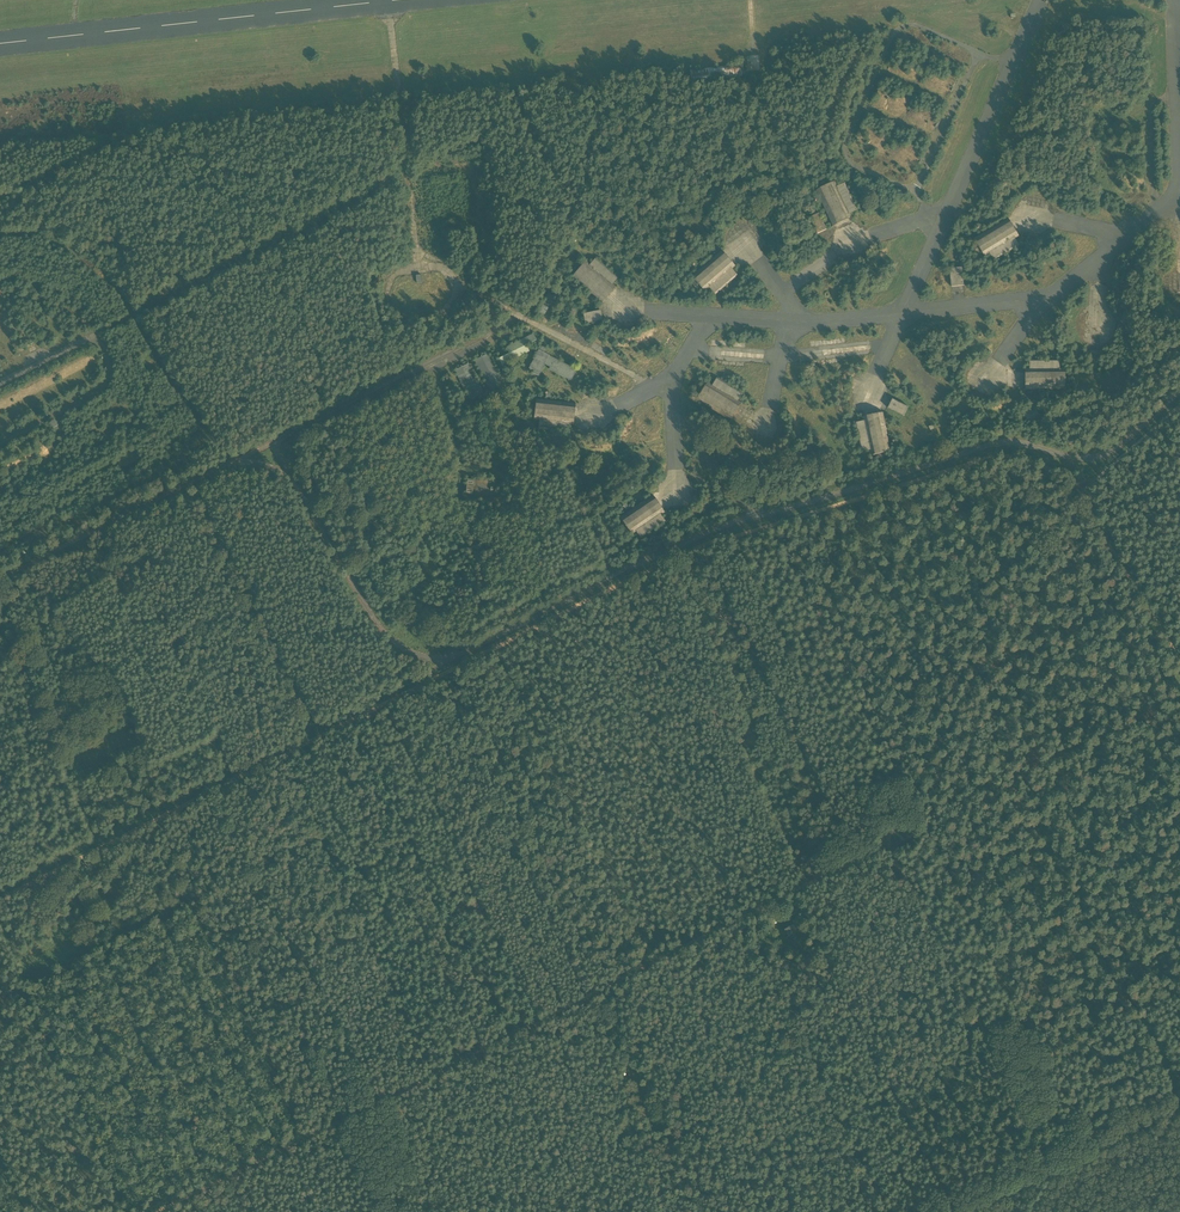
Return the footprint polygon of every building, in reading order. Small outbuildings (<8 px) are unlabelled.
[(905,85),(886,76),(872,106),(891,114),(898,114),(904,111),(911,96),(910,89),(905,85)] [(933,133),(947,102),(922,92),(917,95),(912,99),(906,113),(907,118),(910,124),(933,133)] [(815,189),(832,225),(859,212),(844,182),(836,185),(834,180),(829,183),(827,179),(819,183),(821,187),(815,189)] [(809,217),(816,233),(826,228),(818,212),(809,217)] [(989,254),(993,261),(1018,245),(1014,239),(1018,237),(1007,218),(973,239),(977,244),(972,247),(976,255),(980,252),(983,258),(989,254)] [(709,289),(714,295),(736,276),(731,270),(735,267),(721,251),(691,276),(696,281),(692,284),(698,290),(701,287),(706,293),(709,289)] [(570,274),(600,301),(613,285),(610,283),(616,276),(593,257),(588,263),(583,259),(578,264),(576,262),(571,268),(573,270),(570,274)] [(949,268),(951,286),(963,285),(961,266),(949,268)] [(543,304),(539,311),(545,314),(549,308),(543,304)] [(583,313),(585,323),(601,320),(599,310),(583,313)] [(499,357),(503,363),(528,351),(525,345),(536,339),(533,333),(505,347),(508,353),(499,357)] [(543,367),(571,381),(577,368),(544,352),(546,348),(541,346),(539,349),(537,348),(526,370),(539,376),(543,367)] [(1025,388),(1025,390),(1066,388),(1066,382),(1070,381),(1070,373),(1066,373),(1065,367),(1059,367),(1059,359),(1030,360),(1030,368),(1024,368),(1025,388)] [(456,369),(470,398),(483,392),(469,363),(456,369)] [(504,371),(508,380),(515,377),(511,368),(504,371)] [(695,400),(730,420),(741,402),(738,400),(743,393),(715,376),(711,384),(706,381),(702,387),(699,385),(695,393),(698,395),(695,400)] [(535,428),(566,431),(566,421),(571,422),(573,402),(535,398),(534,404),(530,403),(529,411),(534,412),(533,418),(536,418),(535,428)] [(889,406),(904,413),(908,405),(892,398),(889,406)] [(1024,411),(1031,423),(1041,417),(1034,405),(1024,411)] [(877,454),(878,458),(886,457),(886,453),(892,451),(883,412),(863,416),(863,420),(856,422),(863,450),(870,449),(871,456),(877,454)] [(52,429),(57,426),(54,420),(48,423),(52,429)] [(627,447),(628,454),(638,451),(637,445),(627,447)] [(465,498),(503,502),(504,490),(494,489),(495,481),(467,478),(465,498)] [(635,532),(639,538),(664,521),(660,515),(664,513),(652,495),(619,518),(622,523),(619,525),(623,532),(627,530),(630,535),(635,532)] [(799,917),(793,920),(798,931),(805,928),(799,917)] [(788,936),(798,931),(793,920),(783,925),(788,936)]
